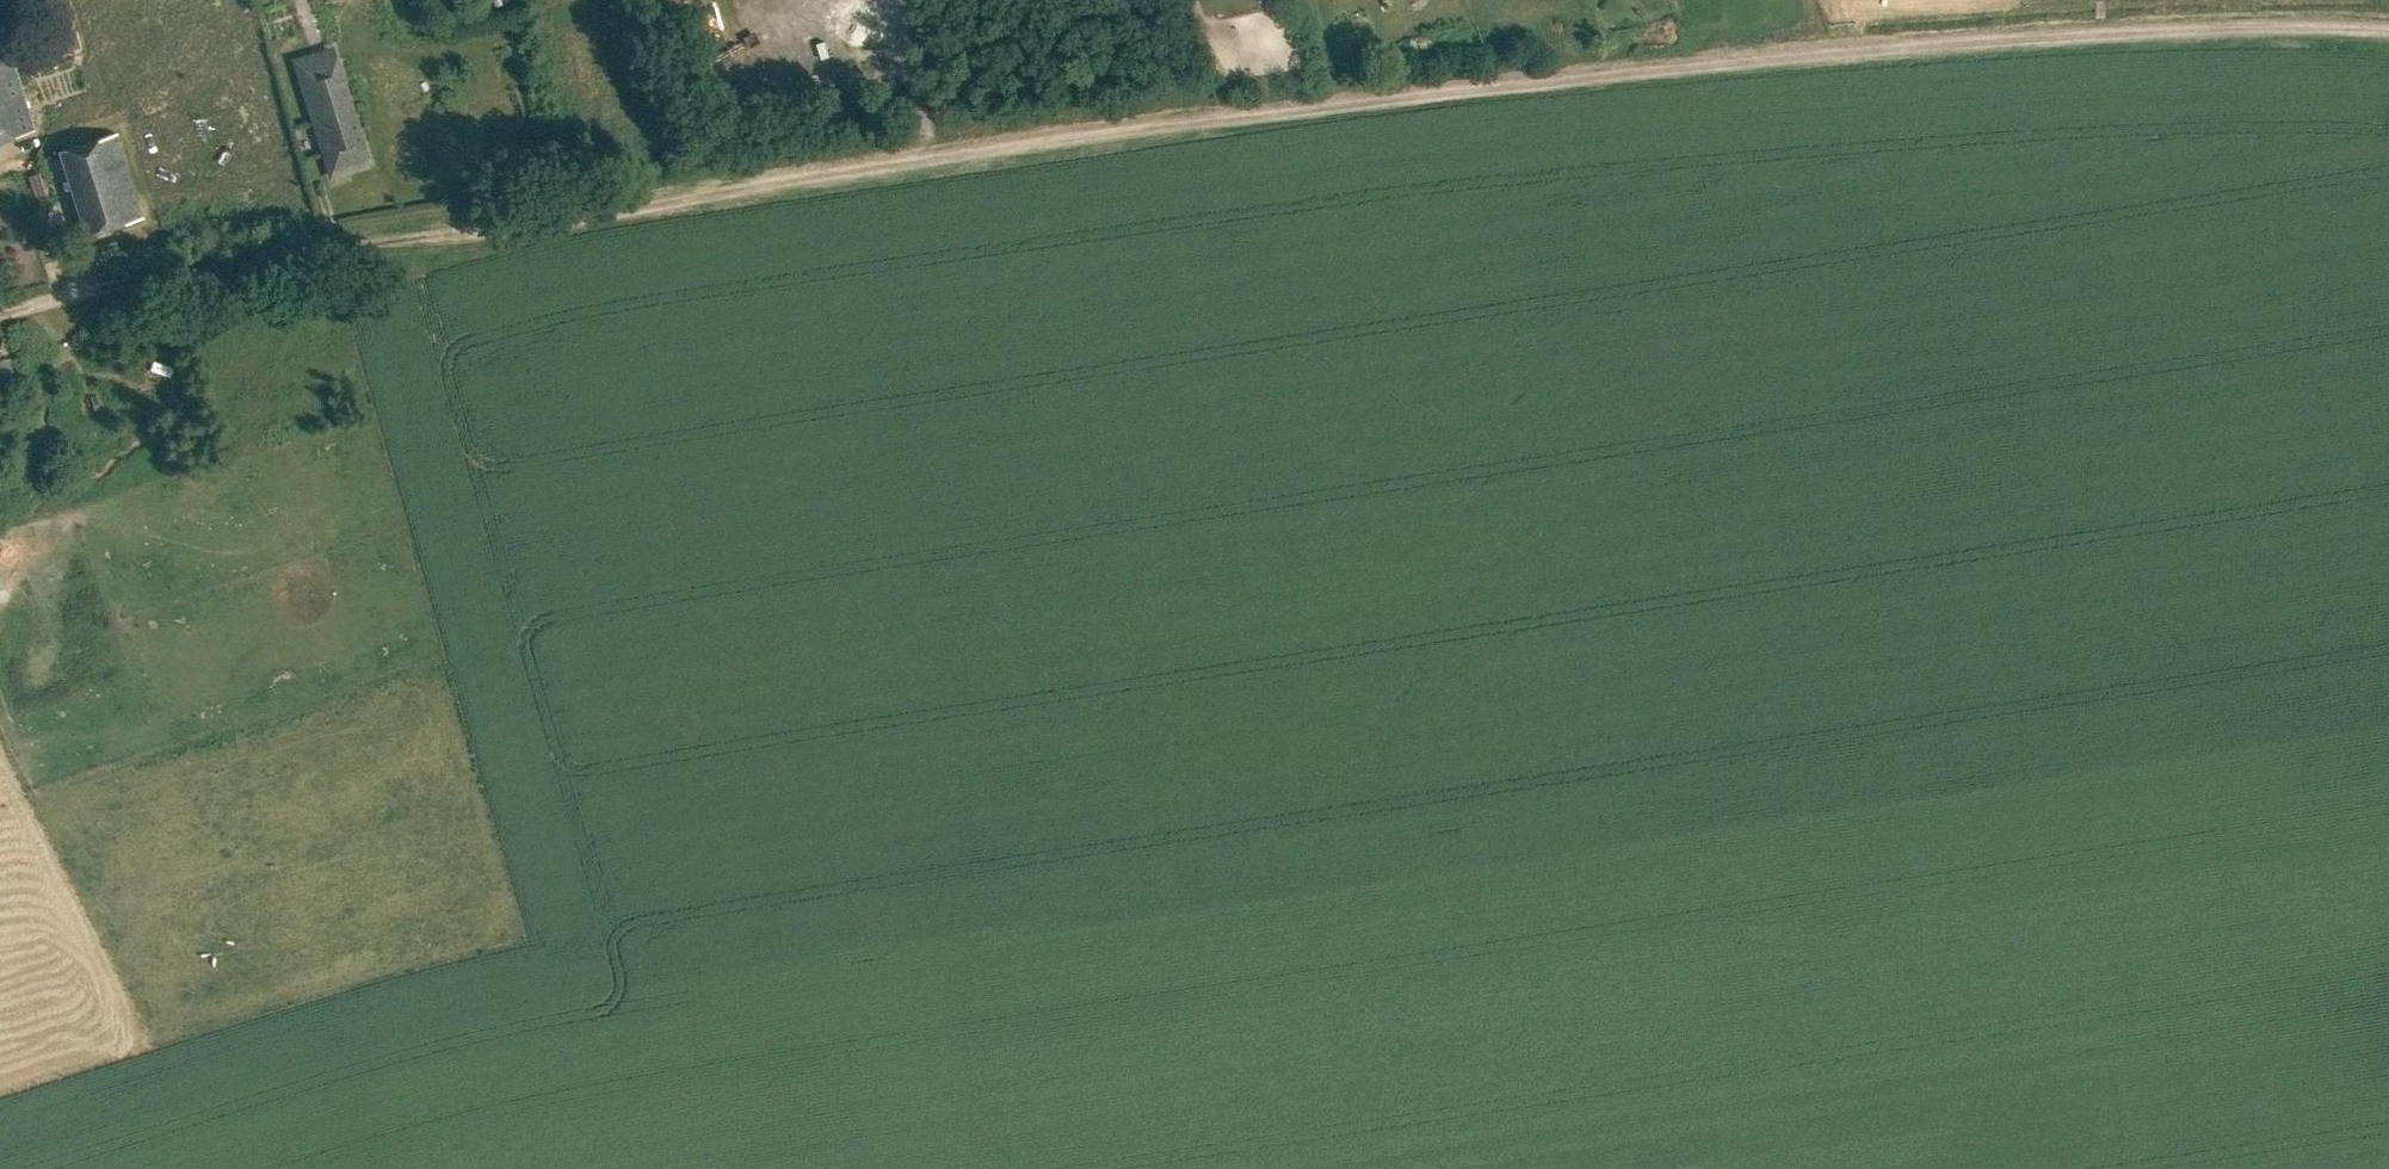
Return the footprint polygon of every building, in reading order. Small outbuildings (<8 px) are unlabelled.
[(800,1),(799,0),(750,0),(738,7),(749,28),(800,1)] [(804,40),(830,35),(826,14),(801,18),(804,40)] [(33,129),(6,43),(0,45),(0,139),(33,129)] [(290,57),(325,170),(370,156),(336,51),(335,51),(332,44),(290,57)] [(92,234),(140,219),(142,218),(119,144),(116,133),(65,149),(92,234)]
